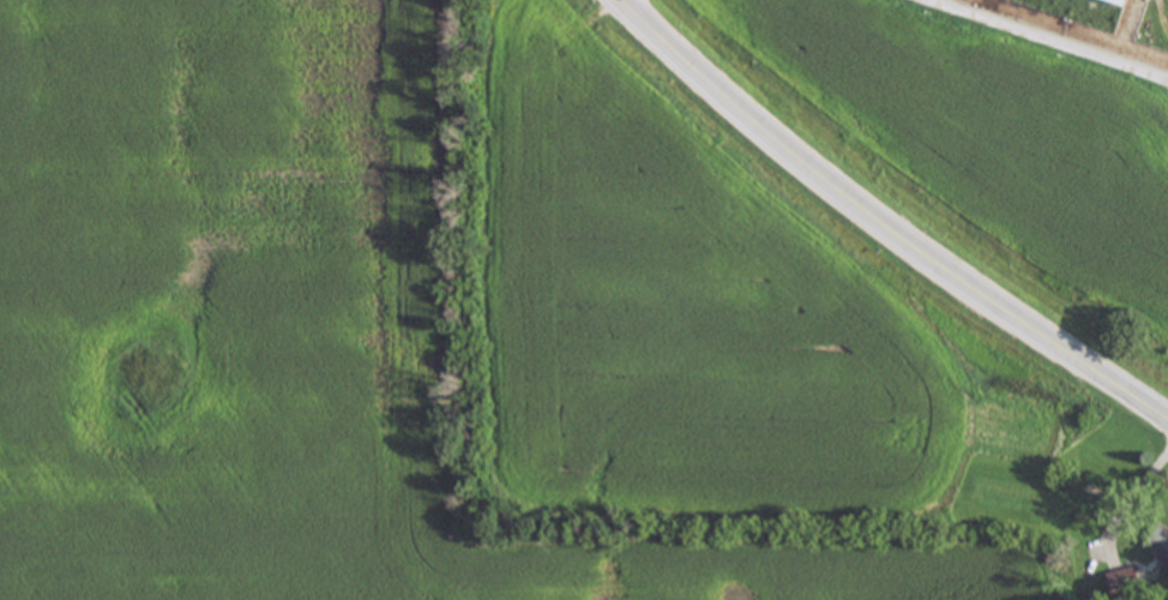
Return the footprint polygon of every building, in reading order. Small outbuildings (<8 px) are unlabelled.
[(1167,565),(1167,528),(1149,548),(1167,565)]
